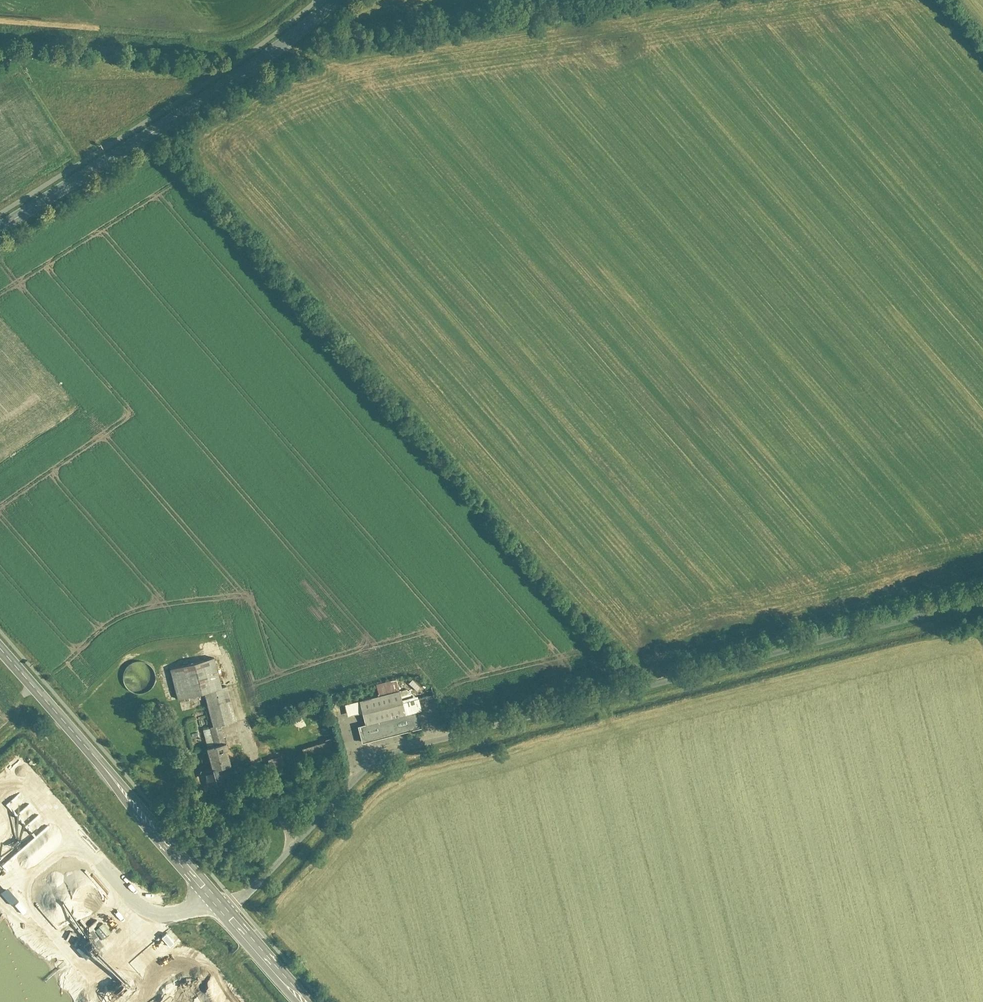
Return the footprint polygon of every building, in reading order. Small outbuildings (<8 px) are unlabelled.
[(206,696),(215,729),(222,727),(237,724),(228,688),(223,689),(215,660),(171,671),(179,703),(206,696)] [(125,675),(124,680),(126,688),(134,695),(141,697),(148,695),(153,692),(156,686),(158,679),(155,672),(150,666),(142,663),(136,664),(131,666),(127,670),(125,675)] [(378,686),(381,698),(360,704),(347,707),(349,718),(363,714),(367,729),(360,731),(364,746),(423,731),(420,716),(423,715),(419,698),(402,702),(400,693),(396,681),(378,686)] [(204,732),(213,770),(221,768),(232,765),(222,727),(215,729),(204,732)] [(302,750),(307,765),(340,754),(334,739),(302,750)] [(282,758),(270,761),(272,771),(285,768),(282,758)] [(221,772),(221,768),(206,772),(210,789),(226,785),(225,781),(226,780),(224,771),(221,772)]
